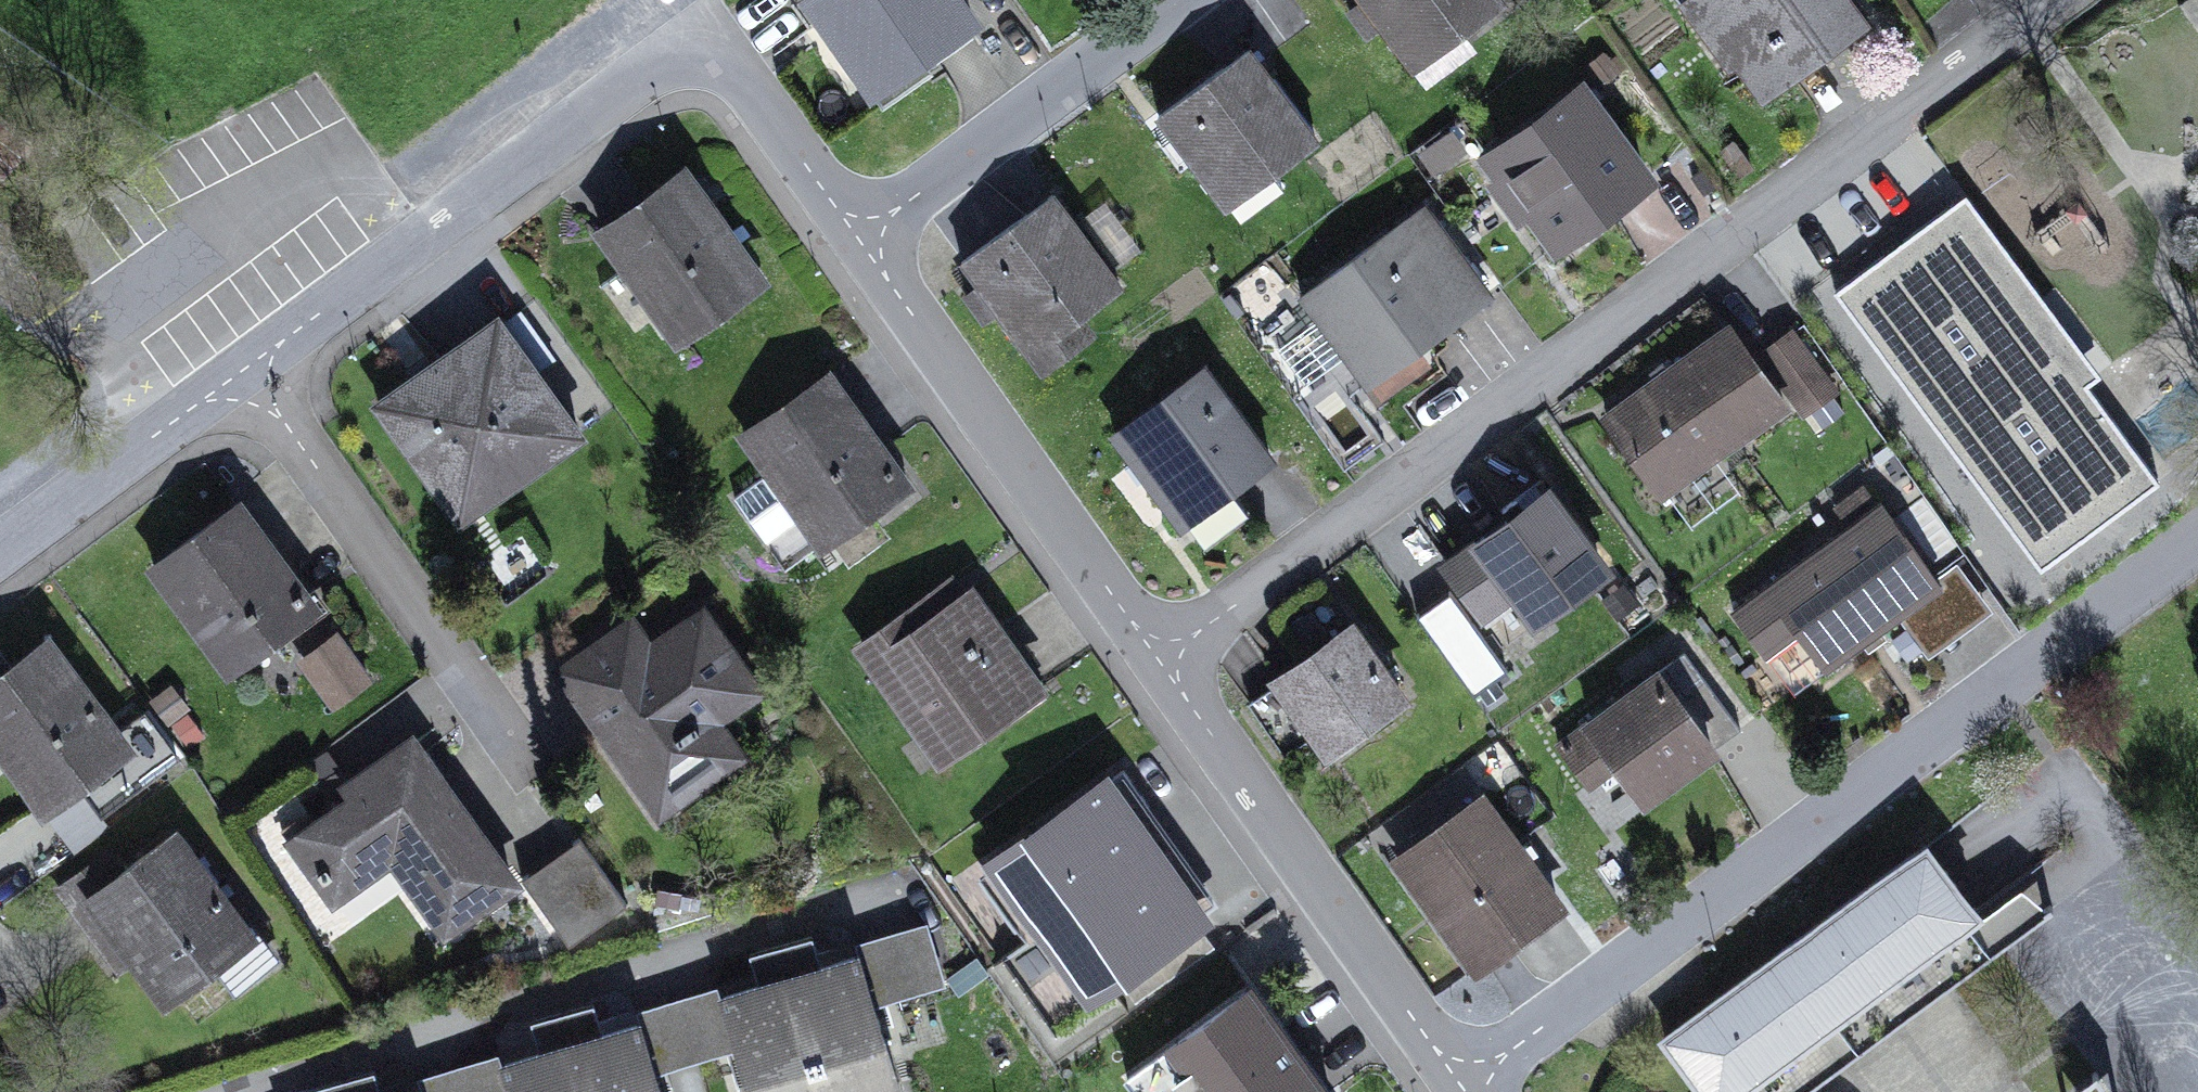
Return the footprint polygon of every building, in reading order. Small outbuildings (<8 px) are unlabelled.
[(970,18),(958,0),(812,0),(837,35),(857,21),(893,72),(922,52),(970,18)] [(1414,66),(1503,0),(1361,0),(1350,8),(1368,33),(1381,23),(1414,66)] [(1765,98),(1785,83),(1846,38),(1866,24),(1848,0),(1687,0),(1684,3),(1708,36),(1715,31),(1765,98)] [(2177,18),(2197,48),(2197,4),(2177,18)] [(922,52),(893,72),(857,21),(837,35),(883,100),(932,66),(922,52)] [(1282,186),(1271,172),(1316,139),(1249,49),(1159,115),(1226,205),(1228,203),(1239,217),(1282,186)] [(1491,157),(1557,244),(1645,178),(1580,91),(1491,157)] [(1423,155),(1436,173),(1468,151),(1455,132),(1423,155)] [(600,233),(675,338),(760,277),(685,172),(600,233)] [(1078,315),(1120,285),(1053,194),(962,261),(980,284),(966,295),(984,319),(998,309),(1029,351),(1031,350),(1078,315)] [(1116,268),(1141,249),(1105,201),(1079,220),(1116,268)] [(1946,246),(1965,233),(1945,205),(1926,218),(1946,246)] [(1428,359),(1418,346),(1486,296),(1422,209),(1302,297),(1319,319),(1279,348),(1306,384),(1349,353),(1380,395),(1428,359)] [(2035,535),(2111,482),(2078,435),(2069,422),(2019,350),(1977,291),(1946,246),(1926,218),(1850,271),(2035,535)] [(1031,350),(1042,365),(1089,330),(1078,315),(1031,350)] [(378,404),(460,519),(580,434),(501,324),(447,362),(444,358),(378,404)] [(2053,326),(2019,350),(2069,422),(2078,435),(2113,412),(2053,326)] [(1730,328),(1607,417),(1661,491),(1784,401),(1730,328)] [(1762,353),(1805,412),(1834,390),(1791,332),(1762,353)] [(1202,546),(1249,511),(1230,487),(1271,456),(1204,370),(1118,436),(1202,546)] [(734,497),(784,567),(905,481),(830,377),(745,437),(769,471),(734,497)] [(1797,629),(1827,668),(1897,616),(1941,584),(1936,577),(1880,503),(1876,506),(1862,487),(1836,506),(1850,525),(1733,611),(1765,653),(1797,629)] [(1530,613),(1600,562),(1548,491),(1446,564),(1482,614),(1514,591),(1530,613)] [(154,566),(230,668),(313,607),(237,505),(154,566)] [(1530,613),(1537,623),(1607,572),(1600,562),(1530,613)] [(1928,658),(1993,610),(1957,562),(1936,577),(1941,584),(1897,616),(1928,658)] [(957,580),(928,601),(938,615),(967,594),(957,580)] [(862,647),(939,755),(1037,686),(970,592),(967,594),(938,615),(928,601),(862,647)] [(696,733),(704,727),(700,722),(754,683),(702,610),(649,647),(631,621),(564,668),(585,698),(590,695),(611,724),(601,731),(660,813),(722,769),(696,733)] [(1316,732),(1326,746),(1362,721),(1400,695),(1350,624),(1275,676),(1280,682),(1250,703),(1285,753),(1306,739),(1316,732)] [(102,814),(178,758),(145,713),(117,734),(49,642),(11,670),(0,678),(0,751),(42,808),(77,781),(102,814)] [(310,671),(335,704),(368,680),(343,646),(310,671)] [(1618,760),(1645,797),(1740,727),(1683,651),(1558,744),(1587,782),(1618,760)] [(11,670),(3,659),(0,662),(0,678),(11,670)] [(722,769),(744,753),(723,723),(763,695),(754,683),(700,722),(704,727),(696,733),(722,769)] [(1362,721),(1326,746),(1316,732),(1306,739),(1323,764),(1370,732),(1362,721)] [(440,903),(455,923),(512,882),(436,776),(432,780),(410,749),(378,772),(375,768),(350,785),(340,772),(326,782),(344,807),(294,843),(323,883),(328,880),(336,891),(393,851),(434,907),(440,903)] [(1131,818),(1149,805),(1124,770),(991,864),(993,865),(1043,936),(1084,907),(1128,967),(1121,972),(1136,994),(1207,944),(1191,922),(1209,909),(1208,908),(1162,843),(1156,833),(1147,840),(1137,826),(1131,818)] [(96,818),(102,814),(77,781),(42,808),(62,835),(65,833),(93,813),(96,818)] [(1398,857),(1477,966),(1558,908),(1479,799),(1398,857)] [(1208,908),(1217,901),(1149,805),(1131,818),(1137,826),(1147,840),(1156,833),(1162,843),(1208,908)] [(93,813),(65,833),(76,847),(103,827),(96,818),(93,813)] [(134,958),(166,1000),(213,965),(251,937),(244,926),(174,833),(121,872),(107,853),(58,889),(74,910),(90,899),(134,958)] [(1750,1081),(1977,913),(1926,843),(1665,1037),(1705,1091),(1754,1091),(1750,1081)] [(597,845),(549,853),(562,926),(610,918),(597,845)] [(1467,974),(1477,966),(1398,857),(1388,865),(1467,974)] [(1029,946),(1043,936),(993,865),(979,875),(1029,946)] [(1754,1091),(1805,1091),(2052,908),(2047,909),(2021,887),(1981,917),(1977,913),(1750,1081),(1754,1091)] [(118,970),(134,958),(90,899),(74,910),(118,970)] [(874,1006),(947,984),(928,920),(854,943),(858,956),(874,1006)] [(234,993),(280,959),(251,921),(244,926),(251,937),(213,965),(234,993)] [(812,936),(781,946),(826,1091),(861,1091),(860,1088),(896,1077),(874,1006),(858,956),(822,967),(812,936)] [(781,946),(750,955),(759,986),(722,998),(738,1048),(751,1091),(826,1091),(781,946)] [(971,961),(959,970),(971,987),(983,979),(971,961)] [(655,1073),(738,1048),(722,998),(718,985),(636,1010),(639,1023),(655,1073)] [(1250,989),(1127,1077),(1137,1091),(1325,1091),(1250,989)] [(593,1004),(562,1013),(586,1091),(661,1091),(655,1073),(639,1023),(603,1034),(593,1004)] [(562,1013),(531,1023),(541,1054),(504,1065),(512,1091),(586,1091),(562,1013)] [(504,1065),(500,1052),(417,1078),(421,1091),(512,1091),(504,1065)] [(375,1071),(343,1081),(347,1091),(381,1091),(375,1071)] [(2096,1072),(2068,1091),(2111,1091),(2096,1072)] [(896,1077),(860,1088),(861,1091),(900,1091),(896,1077)] [(343,1081),(312,1090),(313,1091),(347,1091),(343,1081)]
